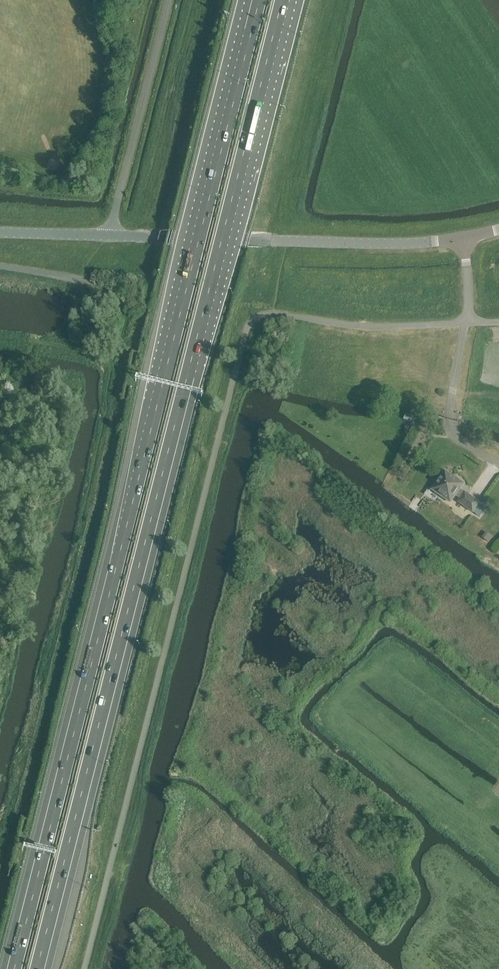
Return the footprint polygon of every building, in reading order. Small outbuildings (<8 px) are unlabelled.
[(407,413),(404,419),(412,423),(415,417),(407,413)] [(433,433),(427,430),(423,441),(428,444),(433,433)] [(455,496),(459,499),(457,502),(473,513),(480,502),(460,489),(463,484),(445,471),(432,489),(451,502),(455,496)]
